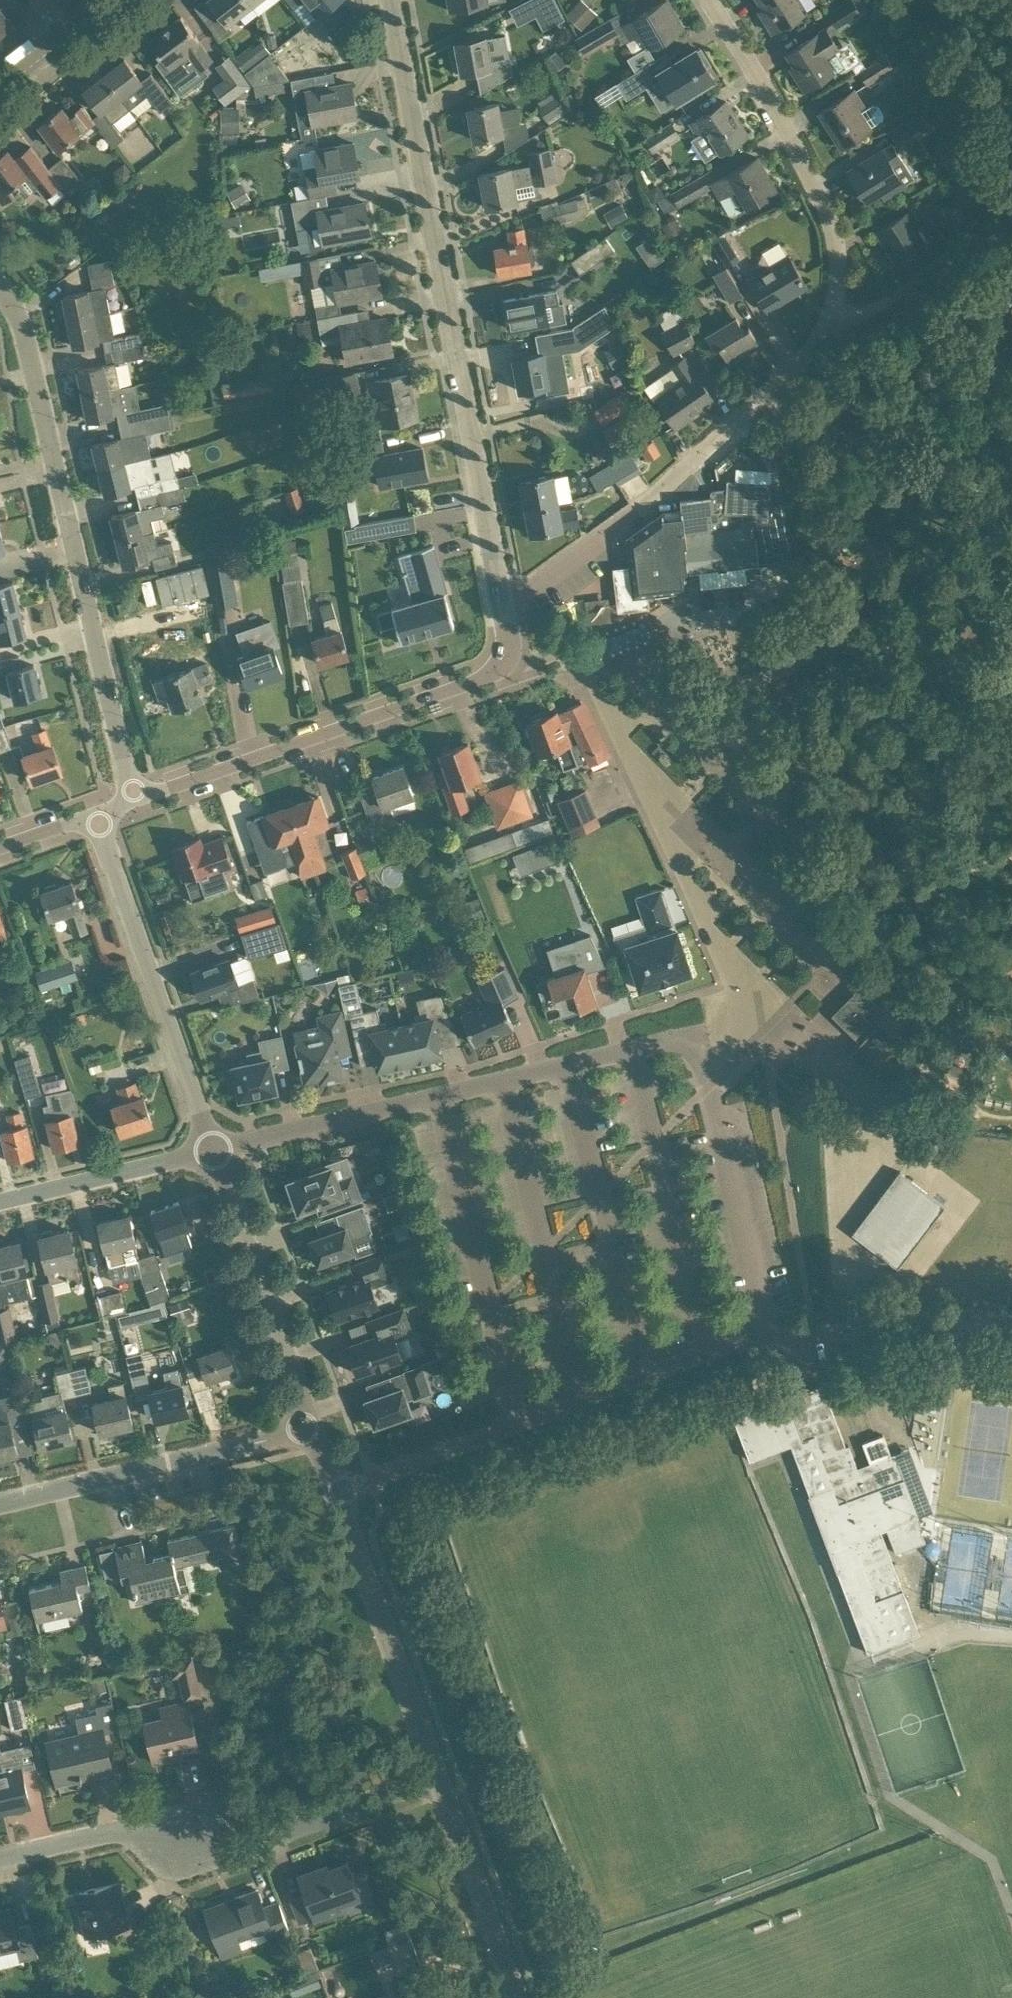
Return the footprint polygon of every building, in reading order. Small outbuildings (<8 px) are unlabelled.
[(218,12),(206,20),(219,38),(233,28),(228,21),(252,3),(250,0),(209,0),(218,12)] [(319,16),(339,0),(307,0),(319,16)] [(450,10),(488,2),(487,0),(448,0),(450,10)] [(514,6),(522,21),(539,12),(547,26),(564,17),(555,0),(527,0),(514,6)] [(652,44),(683,27),(668,0),(665,0),(622,24),(629,38),(643,30),(652,44)] [(773,31),(803,12),(796,0),(759,0),(767,12),(763,15),(773,31)] [(831,31),(861,12),(853,0),(845,0),(821,15),(831,31)] [(15,24),(0,6),(0,36),(15,24)] [(199,39),(181,15),(149,40),(162,57),(156,62),(169,80),(199,58),(204,65),(213,58),(199,39)] [(609,18),(577,36),(586,51),(618,32),(609,18)] [(825,26),(787,52),(798,70),(794,72),(805,89),(832,71),(835,76),(854,64),(841,44),(838,46),(825,26)] [(275,34),(266,36),(269,48),(277,46),(275,34)] [(486,35),(455,40),(461,74),(476,71),(480,91),(512,73),(505,34),(486,37),(486,35)] [(262,40),(252,48),(260,58),(269,51),(270,51),(262,40)] [(697,50),(696,47),(651,74),(646,65),(618,83),(626,97),(646,85),(652,94),(667,85),(677,101),(714,78),(706,65),(710,62),(701,48),(697,50)] [(542,57),(553,76),(569,67),(558,48),(542,57)] [(244,70),(255,84),(290,78),(269,51),(260,58),(244,70)] [(858,70),(867,83),(892,67),(884,54),(858,70)] [(125,58),(104,74),(122,95),(131,107),(147,94),(159,111),(172,101),(153,77),(144,83),(125,58)] [(252,84),(239,66),(224,77),(212,86),(226,104),(252,84)] [(104,74),(84,90),(101,112),(103,110),(105,113),(96,121),(114,145),(124,137),(112,121),(131,107),(122,95),(104,74)] [(291,78),(296,105),(311,102),(315,123),(357,115),(350,82),(317,88),(314,74),(291,78)] [(254,86),(255,95),(283,91),(282,82),(254,86)] [(540,105),(538,106),(549,123),(569,110),(556,89),(537,101),(540,105)] [(853,90),(819,111),(841,146),(869,128),(868,127),(882,118),(883,113),(878,105),(873,104),(859,113),(856,108),(862,104),(853,90)] [(726,100),(690,123),(698,135),(705,130),(719,152),(747,134),(726,100)] [(468,107),(474,139),(503,134),(502,127),(519,123),(516,108),(499,112),(497,102),(468,107)] [(79,130),(94,119),(83,105),(69,116),(62,107),(40,124),(58,148),(79,131),(79,130)] [(219,111),(220,132),(238,132),(238,107),(224,108),(219,111)] [(889,130),(896,141),(925,123),(918,112),(889,130)] [(644,137),(654,151),(679,135),(670,121),(644,137)] [(309,183),(311,197),(338,192),(335,179),(360,175),(354,141),(316,148),(316,149),(300,152),(303,168),(306,167),(309,183)] [(880,148),(847,169),(866,199),(880,190),(884,196),(904,184),(892,164),(902,158),(892,142),(881,149),(880,148)] [(0,154),(0,199),(3,203),(23,188),(17,182),(26,175),(24,171),(25,170),(46,197),(46,196),(59,186),(62,184),(31,145),(14,158),(7,149),(0,154)] [(517,201),(513,181),(534,177),(535,183),(555,179),(549,148),(529,152),(532,164),(510,168),(510,167),(480,173),(487,207),(517,201)] [(75,172),(77,171),(62,152),(49,163),(71,190),(82,181),(75,172)] [(736,187),(747,206),(776,189),(757,156),(711,182),(719,196),(736,187)] [(671,192),(677,206),(710,187),(702,174),(671,192)] [(242,182),(227,191),(236,207),(251,198),(242,182)] [(645,189),(652,201),(664,194),(657,182),(645,189)] [(309,183),(294,185),(297,199),(303,198),(311,197),(309,183)] [(59,186),(46,196),(57,210),(70,200),(59,186)] [(326,194),(311,197),(303,198),(297,199),(292,200),(297,225),(308,223),(312,245),(371,234),(365,201),(328,208),(326,194)] [(542,207),(540,208),(544,225),(580,216),(576,199),(558,203),(542,207)] [(603,211),(610,226),(628,217),(620,202),(603,211)] [(877,230),(898,263),(927,245),(917,229),(922,226),(912,209),(877,230)] [(239,214),(221,217),(223,227),(241,224),(239,214)] [(661,224),(668,237),(681,230),(674,217),(661,224)] [(495,247),(499,274),(531,268),(527,242),(526,243),(523,227),(509,230),(511,245),(495,247)] [(713,243),(726,264),(727,265),(740,257),(727,235),(713,243)] [(571,261),(580,274),(616,249),(606,237),(571,261)] [(340,252),(278,264),(280,277),(303,273),(306,286),(311,285),(314,306),(315,306),(338,301),(382,293),(376,260),(342,266),(340,252)] [(748,278),(767,310),(807,286),(788,254),(748,278)] [(93,289),(64,294),(69,319),(110,310),(105,287),(115,285),(110,259),(88,263),(93,289)] [(727,265),(726,264),(712,273),(729,300),(742,292),(727,265)] [(557,289),(504,299),(509,328),(548,321),(548,325),(566,321),(563,302),(560,302),(557,289)] [(662,331),(673,353),(696,341),(677,306),(660,315),(667,328),(662,331)] [(110,310),(69,319),(74,345),(103,339),(105,351),(142,343),(140,331),(115,336),(110,310)] [(356,310),(317,317),(322,345),(345,341),(349,360),(393,352),(386,317),(359,322),(356,310)] [(714,347),(718,344),(728,362),(759,343),(749,326),(744,329),(735,316),(705,334),(714,347)] [(544,353),(515,358),(521,389),(547,384),(543,361),(562,358),(559,345),(577,342),(575,327),(540,333),(544,353)] [(107,363),(78,369),(83,393),(121,386),(116,361),(145,355),(142,343),(105,351),(107,363)] [(606,349),(614,367),(628,361),(619,343),(606,349)] [(660,377),(645,387),(653,400),(656,397),(665,409),(676,426),(714,399),(695,371),(685,356),(672,365),(682,380),(669,389),(660,377)] [(219,367),(208,369),(214,403),(225,401),(225,400),(225,396),(222,381),(219,367)] [(328,377),(331,394),(358,389),(355,371),(328,377)] [(369,381),(378,424),(416,417),(408,373),(369,381)] [(268,374),(222,381),(225,396),(270,389),(268,374)] [(593,384),(579,386),(582,400),(595,397),(593,384)] [(121,386),(83,393),(88,419),(118,413),(120,424),(161,415),(171,413),(169,402),(140,407),(126,410),(121,386)] [(593,410),(604,427),(630,410),(620,393),(593,410)] [(123,436),(93,443),(100,468),(151,456),(145,432),(164,428),(161,415),(120,424),(123,436)] [(352,445),(356,465),(375,462),(379,485),(427,476),(422,447),(385,454),(381,435),(352,445)] [(587,448),(588,451),(596,462),(615,450),(606,436),(587,448)] [(762,446),(770,455),(778,448),(771,439),(762,446)] [(640,448),(647,460),(660,452),(653,440),(640,448)] [(100,468),(106,493),(135,486),(138,497),(159,492),(180,487),(177,476),(171,451),(151,456),(100,468)] [(617,458),(627,474),(616,480),(618,484),(641,470),(630,451),(617,458)] [(295,466),(290,455),(280,458),(285,470),(295,466)] [(617,458),(589,475),(598,490),(616,480),(627,474),(617,458)] [(520,480),(525,509),(558,502),(571,499),(566,476),(565,470),(520,480)] [(711,496),(680,499),(681,510),(688,571),(758,563),(754,536),(747,533),(747,516),(770,518),(773,482),(728,478),(727,487),(714,489),(713,489),(712,489),(711,490),(710,491),(710,492),(710,493),(711,496)] [(180,487),(159,492),(162,504),(185,498),(182,486),(180,487)] [(305,508),(298,486),(285,490),(292,512),(305,508)] [(141,507),(112,515),(118,540),(154,531),(155,531),(152,518),(165,515),(162,504),(159,492),(138,497),(141,507)] [(340,501),(344,525),(360,522),(355,498),(340,501)] [(558,502),(525,509),(530,534),(580,524),(576,506),(560,509),(558,502)] [(629,565),(613,567),(618,610),(649,607),(648,595),(690,590),(688,571),(681,510),(662,512),(626,537),(629,565)] [(390,518),(354,524),(357,540),(393,534),(390,518)] [(154,531),(118,540),(124,565),(153,558),(156,568),(177,563),(171,541),(157,544),(154,531)] [(434,544),(411,551),(420,584),(408,588),(412,601),(391,607),(391,609),(377,613),(381,627),(380,628),(380,629),(396,625),(398,633),(396,634),(399,643),(415,638),(414,636),(453,624),(444,593),(448,592),(434,544)] [(229,558),(207,562),(215,604),(237,600),(229,558)] [(156,576),(163,604),(210,592),(203,565),(156,576)] [(284,581),(282,581),(290,624),(309,620),(301,578),(284,581)] [(0,583),(0,612),(20,607),(13,580),(0,583)] [(328,633),(313,638),(320,663),(348,655),(340,630),(332,601),(320,605),(328,633)] [(0,612),(0,641),(26,634),(20,607),(0,612)] [(245,652),(237,655),(247,684),(282,672),(273,645),(279,643),(271,620),(238,632),(245,652)] [(11,683),(15,699),(41,692),(34,663),(22,666),(19,654),(0,659),(0,686),(11,683)] [(197,684),(213,678),(207,663),(192,669),(192,667),(155,679),(161,697),(167,695),(173,711),(203,699),(197,684)] [(565,710),(556,713),(555,711),(528,721),(540,753),(557,748),(564,769),(579,764),(571,743),(572,743),(568,731),(573,729),(589,763),(607,755),(582,702),(565,709),(565,710)] [(9,748),(1,725),(0,725),(0,751),(9,748)] [(23,754),(26,762),(32,781),(62,770),(53,744),(51,744),(46,728),(33,733),(38,748),(23,754)] [(468,807),(459,783),(480,776),(468,742),(440,752),(446,767),(439,770),(454,812),(468,807)] [(378,791),(362,797),(372,824),(394,816),(393,814),(416,806),(412,794),(413,794),(403,765),(373,776),(378,791)] [(520,779),(495,788),(508,823),(532,814),(520,779)] [(555,802),(571,838),(601,825),(584,789),(555,802)] [(318,795),(291,805),(315,872),(327,868),(313,828),(328,823),(318,795)] [(291,805),(247,820),(261,859),(283,851),(287,863),(297,860),(303,877),(315,872),(291,805)] [(199,837),(173,846),(192,898),(229,886),(223,868),(232,865),(222,837),(202,844),(199,837)] [(355,839),(363,860),(377,854),(370,838),(361,841),(360,838),(355,839)] [(552,839),(528,848),(534,865),(558,856),(552,839)] [(357,846),(342,852),(352,878),(367,872),(357,846)] [(366,872),(352,878),(355,886),(369,880),(366,872)] [(262,878),(250,883),(256,898),(268,894),(262,878)] [(41,890),(48,909),(50,916),(65,911),(73,934),(87,930),(72,880),(41,890)] [(620,946),(631,970),(634,969),(640,988),(691,971),(677,928),(675,928),(673,923),(671,923),(660,889),(637,896),(650,936),(620,946)] [(271,905),(256,910),(261,926),(276,922),(271,905)] [(241,932),(249,957),(286,946),(279,921),(276,922),(261,926),(241,932)] [(587,971),(605,965),(591,933),(575,939),(577,946),(556,953),(563,973),(537,981),(542,998),(561,993),(565,1006),(578,1002),(580,1008),(597,1002),(587,971)] [(229,957),(192,971),(201,997),(218,991),(222,1005),(259,996),(245,955),(230,960),(229,957)] [(72,958),(35,970),(42,990),(53,987),(76,979),(79,978),(72,958)] [(501,1033),(500,1031),(514,1025),(504,1003),(518,997),(504,966),(479,977),(489,1001),(461,1013),(474,1043),(487,1037),(488,1039),(501,1033)] [(402,971),(404,979),(415,976),(413,968),(402,971)] [(325,979),(312,982),(328,993),(325,979)] [(353,981),(338,984),(342,1000),(356,997),(353,981)] [(853,994),(831,1017),(853,1038),(860,1045),(877,1027),(871,1021),(865,1016),(871,1011),(876,1005),(859,988),(853,994)] [(416,1021),(402,1024),(410,1060),(415,1059),(415,1063),(430,1060),(429,1056),(442,1053),(436,1029),(453,1026),(439,993),(417,998),(421,1013),(414,1015),(416,1021)] [(410,1060),(402,1024),(388,1027),(386,1021),(380,1022),(377,1007),(349,1013),(357,1047),(373,1044),(378,1067),(391,1064),(392,1069),(406,1066),(405,1061),(410,1060)] [(321,1035),(296,1040),(305,1079),(320,1076),(321,1080),(343,1075),(336,1045),(348,1042),(341,1009),(316,1014),(321,1035)] [(227,1069),(231,1084),(237,1083),(240,1097),(277,1089),(272,1070),(289,1066),(282,1034),(259,1039),(261,1049),(247,1052),(249,1061),(233,1065),(233,1067),(227,1069)] [(140,1050),(151,1047),(148,1038),(137,1042),(140,1050)] [(87,1059),(92,1074),(121,1063),(116,1049),(87,1059)] [(17,1057),(27,1095),(42,1091),(32,1053),(17,1057)] [(112,1104),(121,1132),(152,1122),(143,1095),(139,1096),(135,1082),(119,1087),(123,1100),(112,1104)] [(48,1102),(43,1104),(47,1118),(49,1128),(54,1148),(79,1142),(72,1114),(78,1112),(71,1086),(46,1092),(48,1102)] [(2,1129),(9,1159),(34,1153),(26,1123),(23,1124),(20,1110),(8,1113),(11,1127),(2,1129)] [(291,1197),(294,1207),(298,1205),(299,1208),(316,1202),(320,1214),(362,1199),(352,1172),(336,1178),(331,1165),(325,1168),(323,1164),(311,1168),(313,1172),(289,1180),(295,1196),(291,1197)] [(910,1169),(843,1229),(887,1276),(952,1215),(910,1169)] [(384,1194),(389,1208),(401,1204),(396,1190),(384,1194)] [(178,1200),(151,1209),(159,1232),(161,1239),(165,1250),(181,1245),(192,1241),(178,1200)] [(358,1236),(373,1230),(363,1204),(336,1213),(341,1226),(309,1237),(313,1249),(310,1250),(314,1261),(317,1260),(318,1262),(321,1261),(322,1265),(337,1259),(336,1256),(354,1249),(350,1237),(357,1235),(358,1236)] [(98,1221),(105,1248),(105,1247),(109,1265),(139,1258),(135,1241),(135,1240),(129,1214),(98,1221)] [(69,1228),(40,1235),(47,1266),(51,1281),(66,1277),(79,1274),(75,1259),(76,1259),(69,1228)] [(0,1245),(0,1283),(14,1279),(19,1299),(40,1294),(37,1282),(35,1274),(28,1276),(26,1268),(30,1267),(27,1254),(23,1255),(19,1241),(0,1245)] [(328,1289),(338,1317),(378,1303),(372,1285),(392,1278),(384,1253),(351,1264),(357,1279),(328,1289)] [(143,1275),(152,1303),(163,1299),(171,1296),(161,1268),(143,1275)] [(49,1279),(37,1282),(40,1294),(45,1316),(57,1314),(49,1279)] [(94,1293),(100,1315),(125,1309),(123,1304),(132,1302),(127,1281),(116,1284),(117,1287),(94,1293)] [(153,1304),(150,1304),(154,1318),(167,1314),(163,1299),(152,1303),(153,1304)] [(0,1309),(0,1343),(17,1340),(9,1306),(0,1309)] [(397,1358),(392,1345),(398,1343),(396,1337),(412,1331),(403,1307),(366,1320),(372,1335),(347,1344),(357,1372),(397,1358)] [(133,1323),(130,1312),(118,1315),(121,1326),(133,1323)] [(67,1328),(71,1346),(83,1343),(79,1325),(67,1328)] [(189,1375),(204,1371),(207,1380),(235,1370),(227,1346),(199,1355),(200,1358),(185,1363),(189,1375)] [(125,1351),(132,1379),(145,1376),(139,1348),(125,1351)] [(84,1363),(70,1366),(76,1392),(91,1389),(84,1363)] [(371,1423),(375,1422),(375,1423),(379,1422),(380,1425),(398,1419),(397,1415),(411,1410),(407,1399),(432,1391),(422,1364),(405,1370),(389,1376),(394,1388),(366,1398),(369,1407),(366,1408),(371,1423)] [(76,1392),(70,1366),(55,1370),(60,1390),(61,1396),(63,1395),(76,1392)] [(168,1384),(149,1389),(150,1395),(156,1418),(188,1410),(181,1381),(180,1382),(177,1367),(165,1370),(168,1384)] [(112,1396),(93,1401),(100,1431),(133,1423),(123,1380),(109,1383),(112,1396)] [(787,1397),(802,1439),(814,1435),(821,1454),(820,1454),(832,1485),(808,1494),(837,1571),(838,1570),(867,1650),(867,1651),(920,1632),(881,1530),(887,1527),(888,1527),(873,1488),(866,1491),(865,1487),(870,1485),(866,1473),(860,1475),(857,1466),(849,1444),(846,1445),(823,1383),(787,1397)] [(195,1390),(201,1410),(216,1405),(210,1386),(195,1390)] [(61,1396),(60,1390),(42,1394),(43,1397),(29,1400),(40,1445),(44,1445),(44,1448),(59,1445),(58,1441),(73,1438),(63,1395),(61,1396)] [(27,1430),(19,1395),(0,1400),(0,1416),(1,1420),(0,1421),(0,1455),(18,1451),(13,1433),(27,1430)] [(770,1403),(734,1416),(750,1458),(786,1445),(770,1403)] [(860,1475),(866,1473),(870,1485),(865,1487),(866,1491),(873,1488),(888,1527),(887,1527),(895,1552),(925,1540),(922,1529),(923,1529),(918,1516),(918,1515),(895,1452),(891,1453),(883,1433),(862,1441),(870,1461),(857,1466),(860,1475)] [(142,1538),(114,1545),(115,1548),(122,1578),(123,1579),(131,1577),(137,1601),(181,1591),(175,1565),(192,1561),(217,1556),(220,1567),(244,1562),(235,1523),(168,1538),(171,1551),(154,1555),(146,1557),(145,1553),(142,1538)] [(63,1581),(30,1588),(37,1619),(82,1609),(77,1587),(90,1584),(86,1564),(60,1570),(63,1581)] [(167,1660),(170,1675),(176,1674),(182,1698),(201,1693),(192,1654),(167,1660)] [(2,1698),(9,1727),(24,1723),(18,1695),(2,1698)] [(161,1706),(163,1715),(144,1720),(153,1760),(174,1755),(173,1750),(198,1744),(188,1699),(161,1706)] [(79,1731),(47,1739),(58,1783),(59,1782),(112,1770),(103,1731),(118,1727),(112,1701),(96,1705),(97,1711),(76,1717),(79,1731)] [(30,1803),(21,1764),(0,1769),(0,1810),(30,1803)] [(296,1910),(300,1921),(315,1916),(341,1906),(340,1902),(360,1894),(347,1860),(321,1869),(320,1865),(298,1873),(310,1904),(296,1910)] [(63,1895),(63,1896),(76,1892),(86,1935),(128,1925),(122,1895),(114,1897),(111,1884),(63,1895)] [(241,1951),(236,1938),(264,1927),(269,1940),(290,1932),(279,1901),(264,1906),(257,1888),(205,1907),(223,1957),(241,1951)] [(16,1944),(19,1959),(39,1954),(31,1922),(16,1926),(11,1907),(0,1909),(0,1948),(16,1944)] [(455,1924),(459,1936),(470,1931),(466,1920),(455,1924)] [(392,1942),(402,1969),(420,1962),(410,1935),(392,1942)] [(387,1944),(369,1951),(374,1963),(392,1957),(387,1944)] [(316,1970),(303,1975),(308,1989),(321,1983),(316,1970)]
